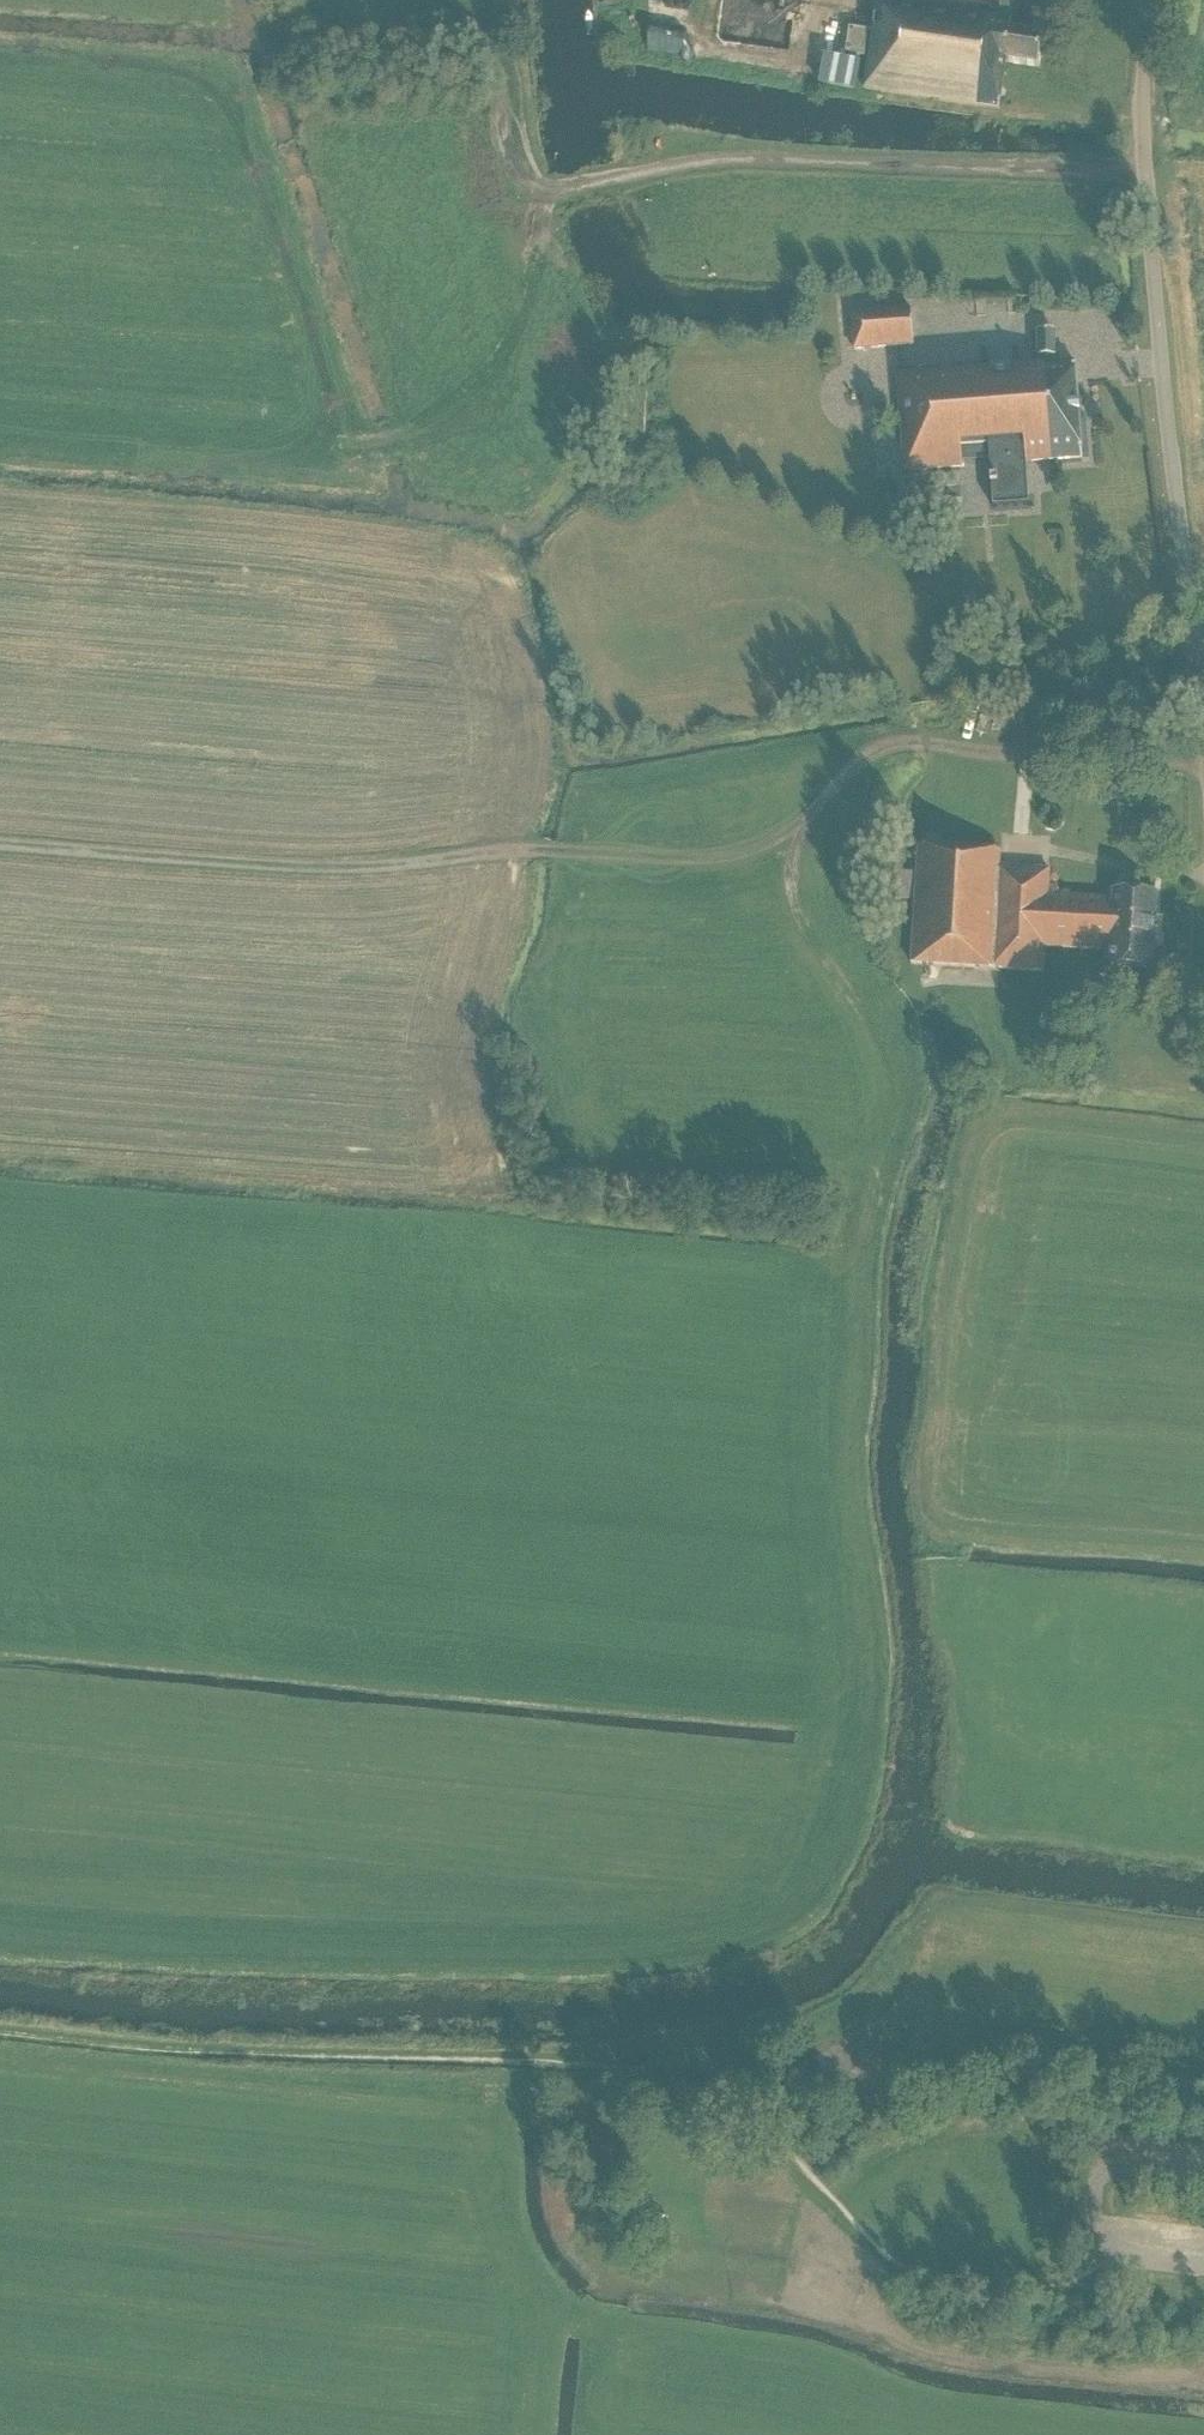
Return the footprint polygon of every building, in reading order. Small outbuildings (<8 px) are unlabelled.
[(997,13),(898,0),(875,0),(863,89),(997,107),(1005,61),(1039,66),(1043,37),(1010,32),(1012,17),(1011,17),(1013,0),(999,0),(997,13)] [(774,2),(718,1),(718,41),(784,43),(784,18),(773,18),(774,2)] [(651,33),(651,3),(639,3),(639,33),(651,33)] [(865,56),(868,29),(848,26),(845,53),(865,56)] [(911,308),(851,313),(854,349),(913,344),(911,308)] [(1035,333),(1038,363),(1054,362),(1052,332),(1035,333)] [(904,470),(1019,461),(1082,457),(1074,361),(1054,362),(1038,363),(896,374),(904,470)] [(1048,893),(1049,868),(998,865),(999,852),(916,847),(915,874),(895,872),(893,900),(913,902),(910,964),(1044,972),(1046,947),(1107,950),(1106,965),(1151,967),(1156,882),(1129,880),(1128,893),(1110,892),(1110,897),(1048,893)]
